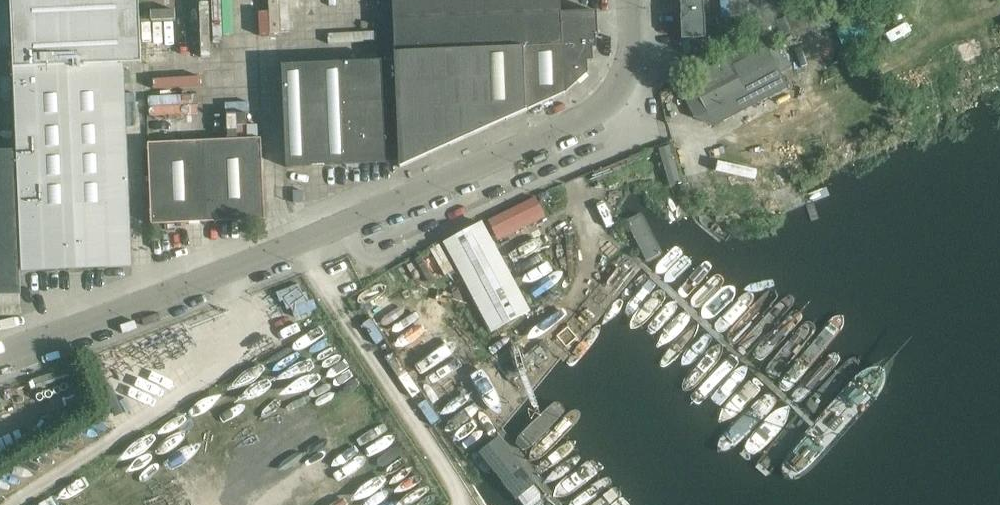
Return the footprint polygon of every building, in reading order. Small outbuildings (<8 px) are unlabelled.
[(24,271),(132,267),(124,64),(135,64),(142,63),(139,0),(12,0),(24,271)] [(400,162),(400,168),(566,94),(588,73),(588,62),(594,62),(594,49),(597,48),(597,36),(599,36),(597,13),(562,14),(562,0),(393,0),(396,63),(400,162)] [(682,15),(704,14),(705,14),(706,14),(705,0),(681,0),(682,15)] [(682,15),(681,15),(682,39),(706,38),(705,14),(704,14),(682,15)] [(289,166),(387,162),(383,64),(379,64),(379,31),(331,33),(332,66),(284,68),(289,166)] [(694,87),(707,110),(779,71),(767,48),(694,87)] [(387,162),(400,162),(396,63),(383,64),(387,162)] [(230,111),(229,135),(251,135),(251,111),(230,111)] [(150,145),(153,224),(264,219),(261,140),(150,145)] [(661,146),(673,184),(685,180),(674,142),(661,146)] [(20,295),(15,153),(0,153),(0,296),(20,295)] [(718,159),(715,169),(753,178),(756,168),(718,159)] [(490,222),(498,237),(544,211),(535,197),(490,222)] [(445,243),(492,331),(529,311),(481,223),(445,243)]
